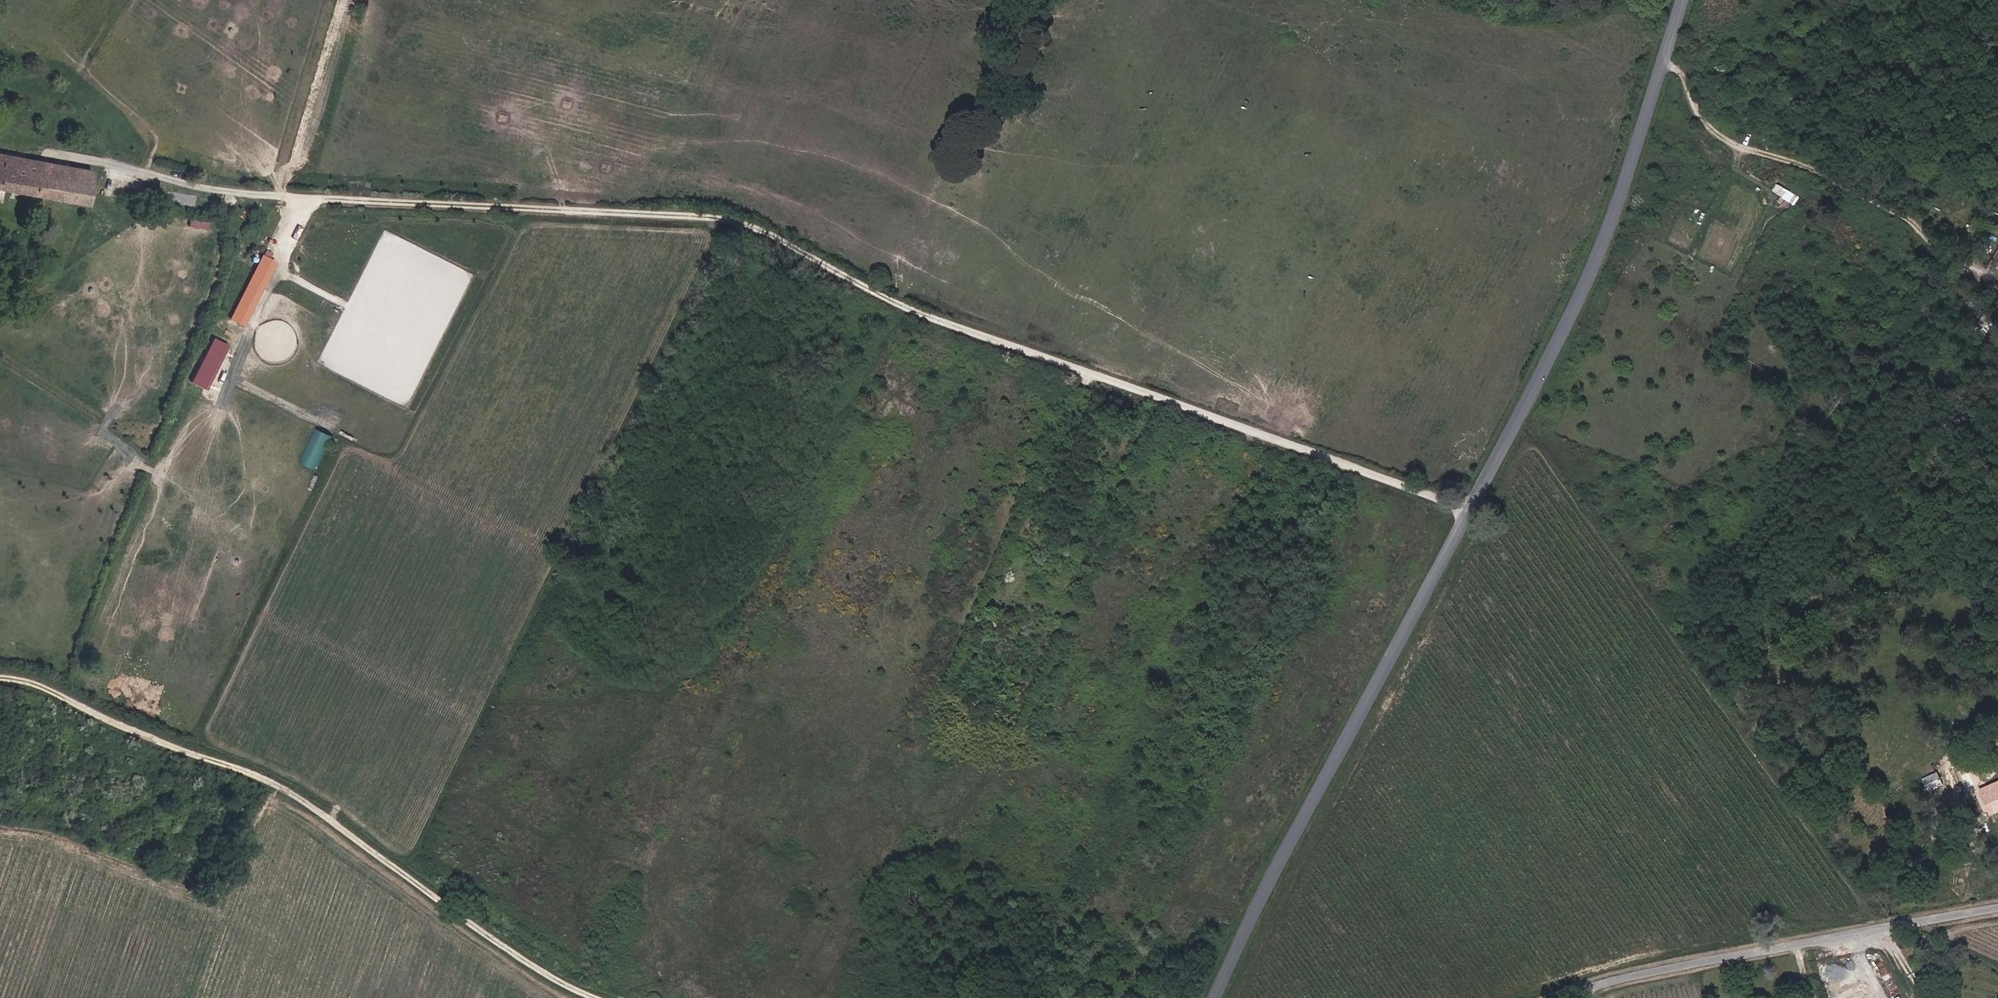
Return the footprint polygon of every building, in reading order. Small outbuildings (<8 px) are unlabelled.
[(92,172),(0,156),(0,190),(86,206),(92,172)] [(179,202),(197,205),(198,195),(180,193),(179,202)] [(260,253),(231,320),(245,326),(274,259),(260,253)] [(302,462),(319,469),(333,434),(316,427),(302,462)] [(1942,784),(1937,773),(1923,779),(1929,791),(1942,784)] [(1979,795),(1988,816),(1997,811),(1997,787),(1979,795)]
